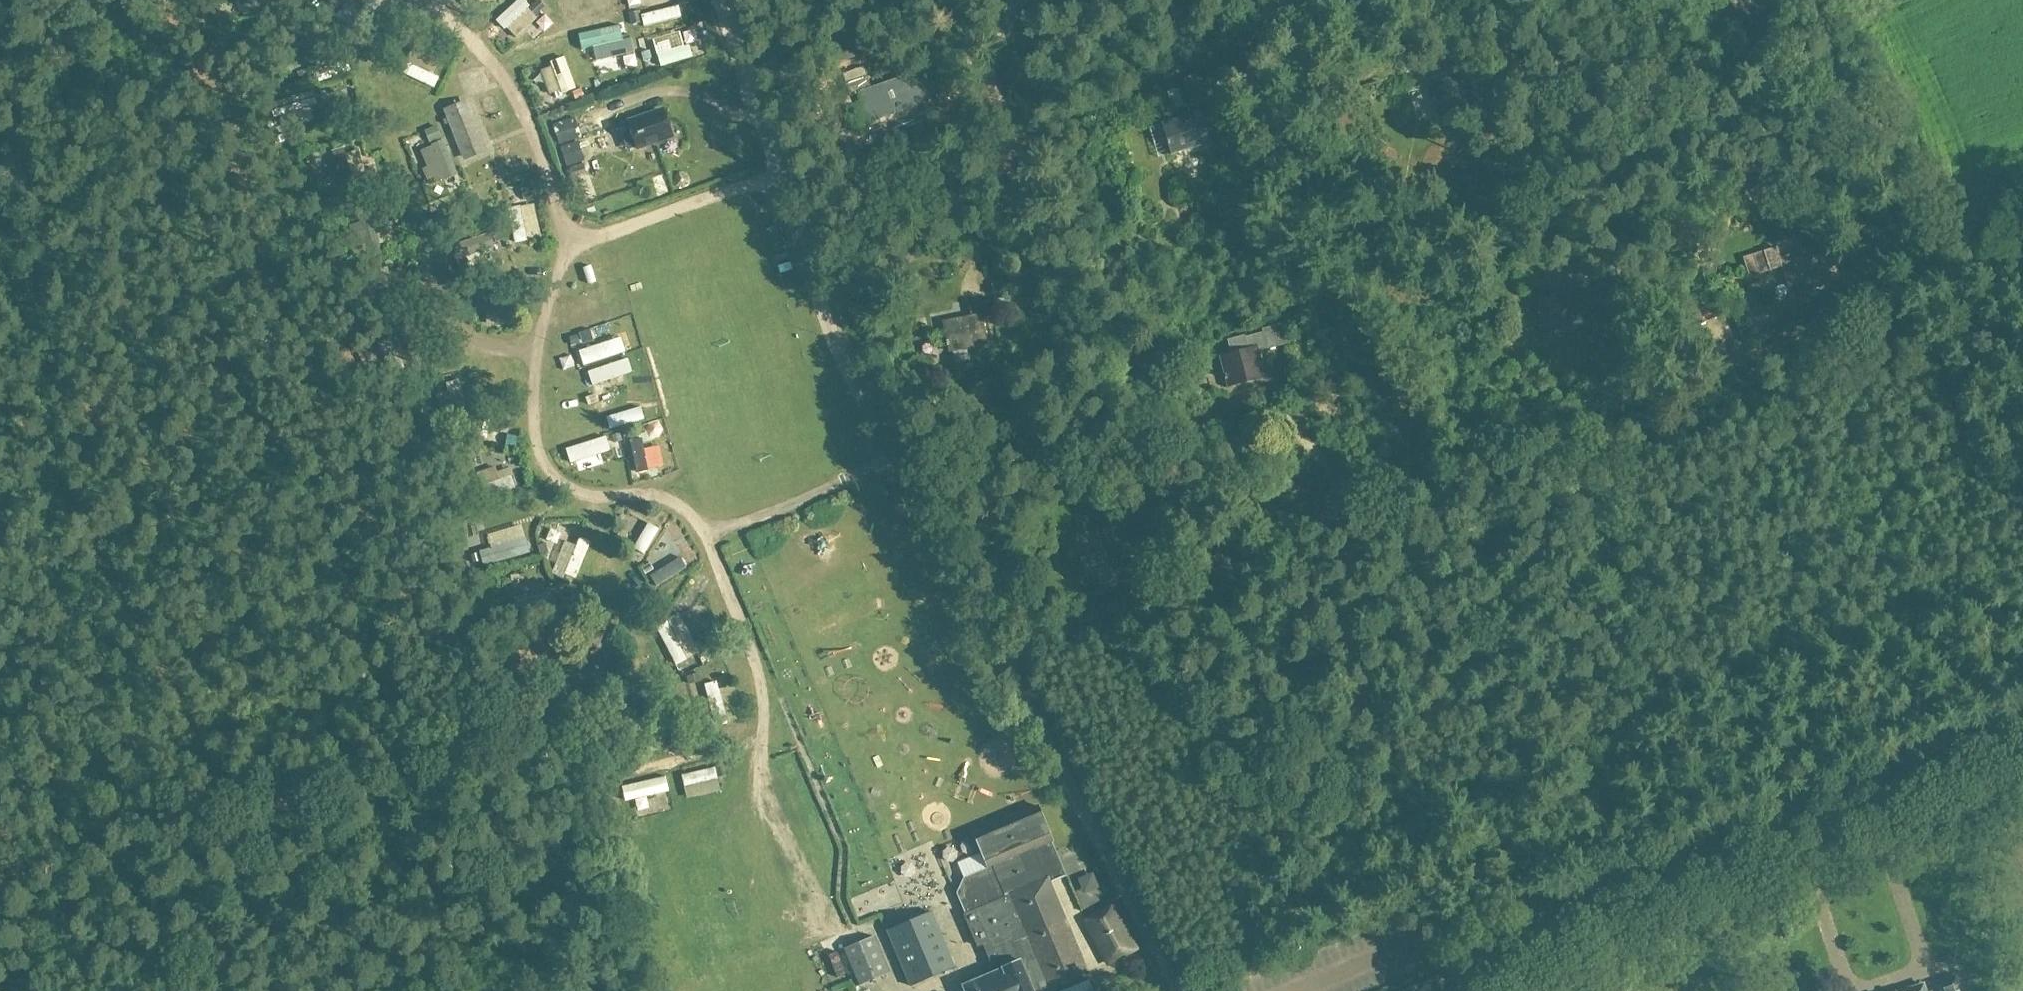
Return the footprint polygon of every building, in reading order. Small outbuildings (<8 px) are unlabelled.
[(376,16),(386,12),(380,0),(369,0),(376,16)] [(1767,0),(1766,0),(1726,0),(1744,21),(1767,0)] [(516,36),(534,17),(527,10),(509,29),(516,36)] [(638,10),(629,12),(632,24),(641,22),(638,10)] [(659,20),(661,35),(679,33),(677,17),(659,20)] [(582,49),(622,40),(623,39),(620,24),(579,34),(582,49)] [(697,54),(666,58),(668,71),(699,67),(697,54)] [(633,63),(636,76),(648,73),(646,61),(633,63)] [(1464,72),(1428,85),(1438,114),(1475,101),(1464,72)] [(860,78),(849,82),(853,95),(860,93),(869,122),(924,105),(916,76),(864,91),(860,78)] [(426,92),(447,99),(452,86),(431,78),(426,92)] [(1171,153),(1208,142),(1201,116),(1212,113),(1208,98),(1187,104),(1190,116),(1163,124),(1171,153)] [(468,104),(445,113),(462,157),(485,148),(468,104)] [(331,106),(306,113),(314,142),(339,136),(331,106)] [(662,111),(630,122),(629,121),(619,124),(628,149),(638,146),(639,149),(671,138),(662,111)] [(458,174),(443,139),(435,121),(423,126),(432,145),(420,150),(427,166),(422,168),(429,184),(445,177),(445,179),(458,174)] [(946,125),(941,134),(950,139),(954,130),(946,125)] [(598,163),(617,156),(607,131),(588,138),(598,163)] [(578,140),(563,146),(570,165),(585,160),(578,140)] [(584,163),(570,167),(573,177),(587,173),(584,163)] [(544,209),(519,215),(525,239),(550,233),(544,209)] [(373,218),(349,225),(358,259),(383,253),(373,218)] [(1776,246),(1752,254),(1759,274),(1782,267),(1791,296),(1821,286),(1809,248),(1780,257),(1776,246)] [(1054,269),(1038,268),(1035,304),(1051,305),(1054,269)] [(1534,303),(1547,333),(1584,317),(1572,288),(1580,285),(1575,273),(1548,285),(1553,295),(1534,303)] [(971,316),(943,321),(950,351),(987,344),(981,315),(993,312),(990,300),(969,304),(971,316)] [(1230,352),(1218,355),(1226,386),(1266,376),(1259,350),(1290,342),(1285,322),(1262,328),(1263,332),(1246,337),(1245,334),(1227,339),(1230,352)] [(606,372),(607,356),(568,354),(567,370),(606,372)] [(1228,406),(1225,392),(1214,395),(1217,409),(1228,406)] [(588,395),(587,405),(610,408),(611,398),(588,395)] [(493,423),(490,447),(499,448),(502,424),(493,423)] [(607,471),(624,463),(613,440),(596,448),(607,471)] [(671,477),(667,453),(656,455),(660,478),(671,477)] [(655,459),(646,460),(649,479),(658,478),(655,459)] [(684,670),(708,660),(692,619),(668,628),(684,670)] [(726,687),(715,690),(724,728),(735,725),(726,687)] [(723,765),(716,767),(718,777),(726,775),(723,765)] [(726,776),(694,783),(697,794),(729,787),(726,776)] [(633,817),(670,809),(666,791),(629,799),(633,817)] [(1040,807),(975,835),(994,880),(970,891),(977,906),(966,911),(969,917),(967,917),(979,945),(982,944),(994,972),(963,986),(965,990),(1058,990),(1088,978),(1048,885),(1066,877),(1051,842),(1055,840),(1040,807)] [(1085,920),(1108,964),(1137,950),(1114,905),(1085,920)] [(954,968),(931,912),(887,931),(910,986),(954,968)] [(889,972),(874,935),(844,948),(860,984),(889,972)] [(1238,954),(1246,970),(1258,964),(1250,948),(1238,954)] [(1931,983),(1933,990),(1934,990),(1962,990),(1956,974),(1931,983)] [(1899,990),(1928,990),(1924,982),(1899,990)]
